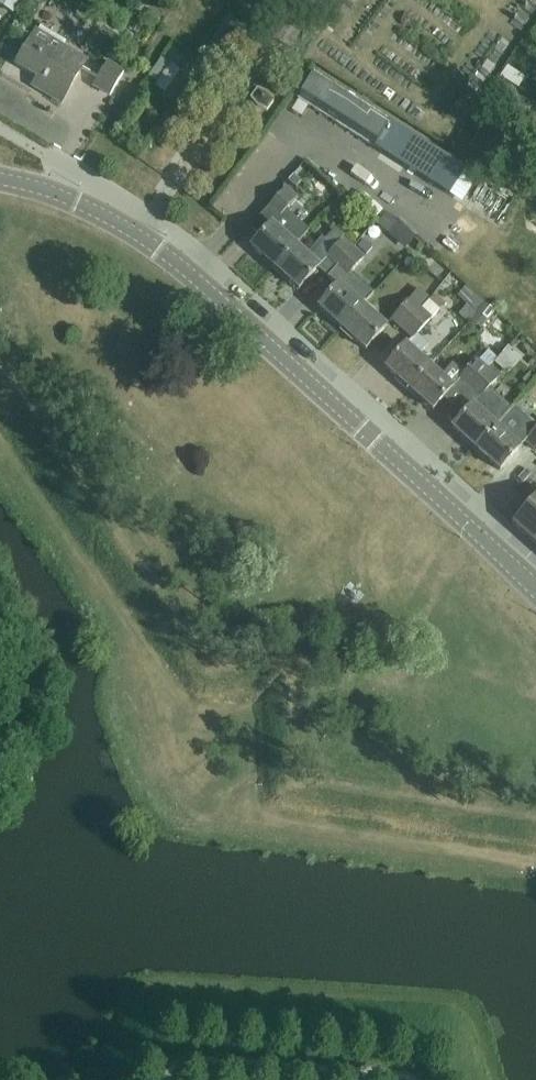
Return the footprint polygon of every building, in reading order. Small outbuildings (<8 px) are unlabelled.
[(13,17),(23,0),(0,0),(0,8),(13,17)] [(64,40),(39,25),(17,62),(39,75),(34,84),(61,101),(86,61),(61,46),(64,40)] [(526,87),(531,72),(509,64),(504,79),(526,87)] [(90,88),(105,97),(118,74),(103,65),(90,88)] [(170,67),(155,90),(166,97),(181,75),(170,67)] [(375,148),(392,123),(316,74),(300,99),(375,148)] [(504,86),(492,107),(505,116),(518,95),(504,86)] [(256,94),(253,98),(251,97),(251,98),(252,98),(250,100),(257,108),(267,112),(273,103),(267,95),(257,91),(256,93),(255,93),(254,93),(256,94)] [(516,110),(511,118),(519,123),(524,116),(516,110)] [(392,123),(375,148),(412,172),(445,193),(446,193),(461,169),(462,168),(428,146),(392,123)] [(274,269),(295,246),(307,232),(286,214),(298,199),(286,188),(249,228),(260,238),(251,247),(274,269)] [(387,215),(378,225),(389,235),(398,225),(387,215)] [(295,246),(274,269),(298,290),(298,291),(299,290),(319,268),(323,263),(332,272),(353,248),(344,240),(335,251),(324,241),(308,258),(295,246)] [(357,246),(367,255),(372,249),(363,240),(357,246)] [(353,248),(332,272),(328,276),(338,285),(318,308),(341,329),(362,306),(373,293),(368,288),(353,274),(365,259),(353,248)] [(400,331),(428,299),(417,290),(408,300),(390,322),(400,331)] [(466,308),(458,317),(467,324),(474,315),(485,304),(474,293),(463,305),(466,308)] [(432,294),(428,299),(400,331),(411,340),(405,346),(385,369),(408,390),(429,367),(418,358),(428,346),(415,335),(438,308),(437,308),(442,302),(432,294)] [(385,328),(362,306),(341,329),(365,351),(385,328)] [(508,349),(493,365),(506,377),(521,361),(508,349)] [(429,367),(408,390),(432,411),(456,384),(466,393),(487,369),(495,360),(488,353),(480,362),(478,360),(464,375),(456,368),(450,369),(442,378),(429,367)] [(487,369),(466,393),(475,402),(471,405),(451,428),(475,450),(512,409),(488,388),(497,378),(487,369)] [(475,450),(499,472),(520,449),(524,444),(534,453),(535,450),(535,427),(514,407),(512,409),(496,427),(475,450)] [(513,525),(535,546),(535,499),(513,525)]
